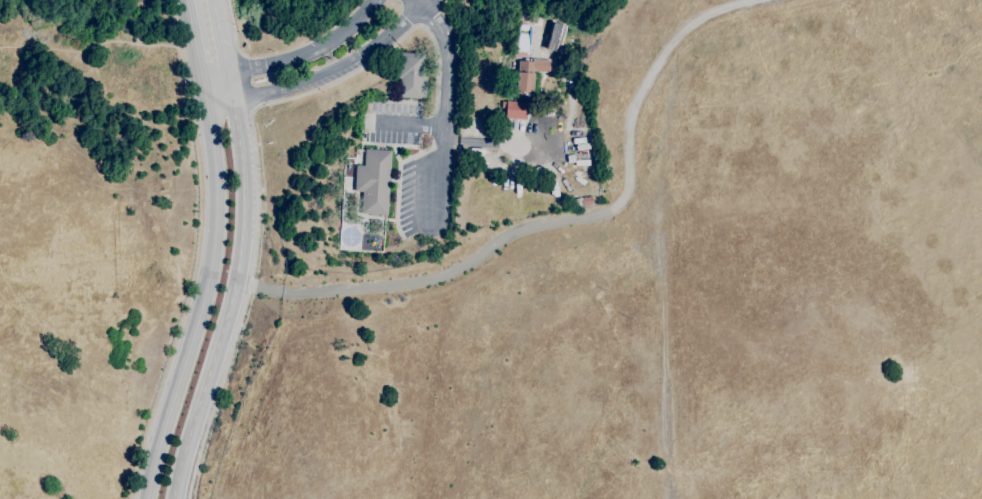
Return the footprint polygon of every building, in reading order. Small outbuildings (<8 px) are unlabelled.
[(552,51),(554,44),(559,45),(564,25),(551,22),(544,49),(552,51)] [(426,99),(398,97),(399,78),(396,78),(398,52),(424,54),(423,76),(427,76),(426,99)] [(531,95),(514,94),(516,72),(517,72),(518,60),(531,62),(532,58),(550,60),(549,73),(533,71),(531,95)] [(525,120),(504,118),(506,101),(527,102),(525,120)] [(376,216),(370,216),(370,214),(361,213),(362,192),(354,191),(356,165),(364,165),(365,149),(391,150),(387,215),(376,214),(376,216)] [(582,206),(581,198),(592,196),(593,205),(582,206)]
